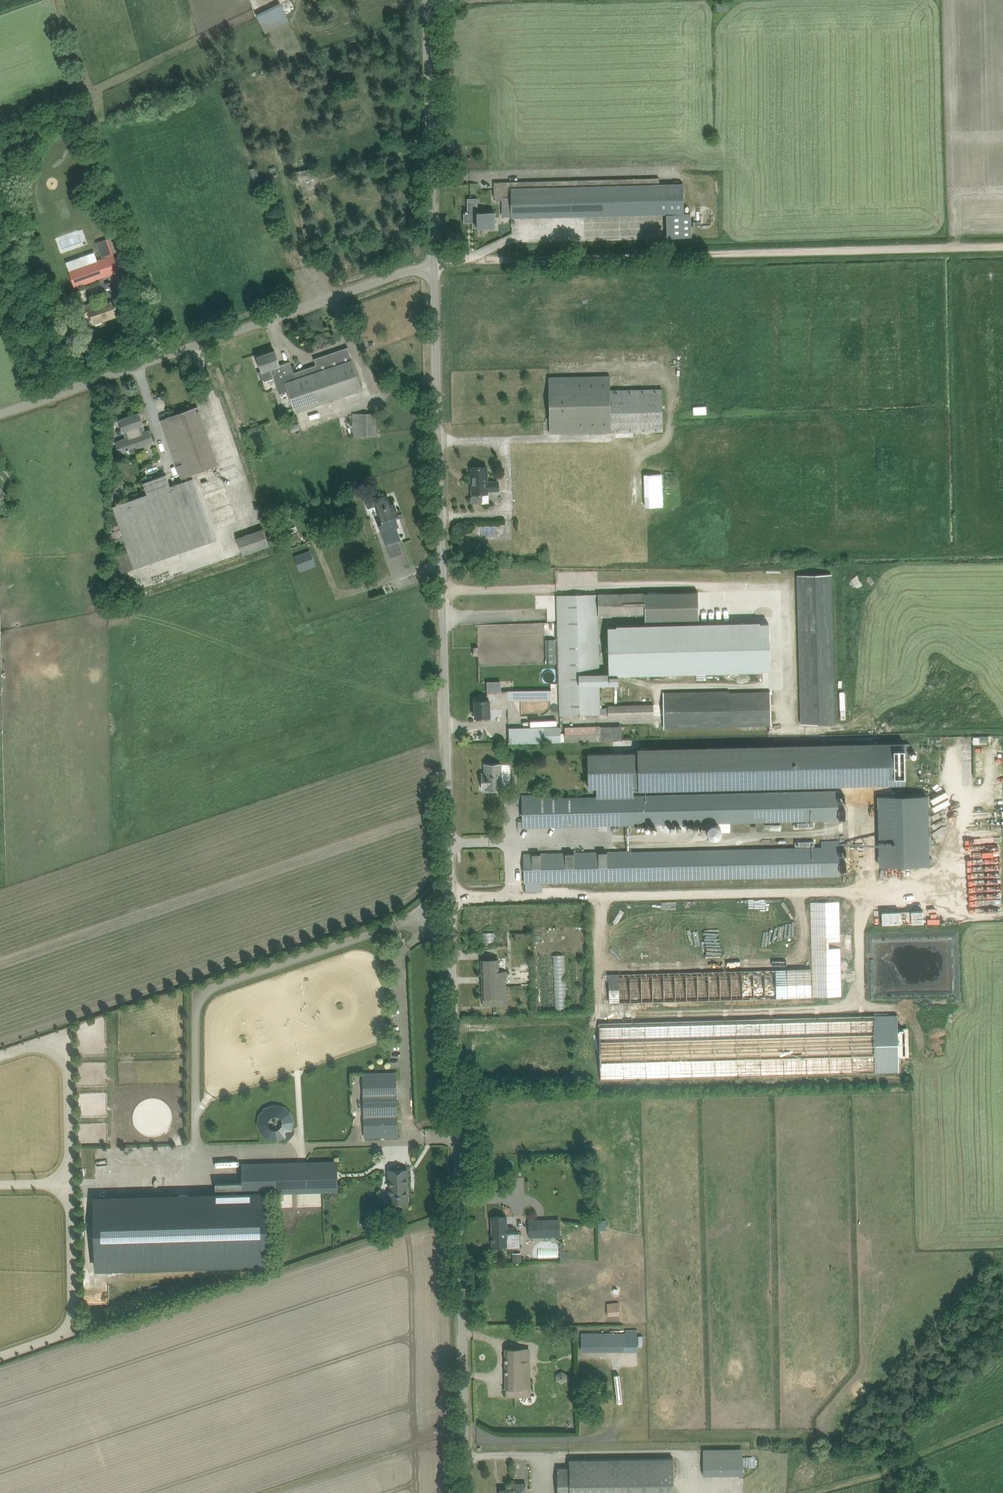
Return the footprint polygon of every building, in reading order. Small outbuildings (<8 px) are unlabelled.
[(268,32),(292,21),(283,2),(259,13),(268,32)] [(256,167),(249,169),(254,182),(261,179),(256,167)] [(296,172),(297,178),(310,175),(308,169),(296,172)] [(512,218),(522,217),(667,215),(667,238),(685,237),(685,235),(685,214),(684,185),(660,186),(660,179),(505,182),(495,182),(495,197),(511,197),(512,218)] [(496,227),(495,212),(478,213),(478,198),(468,198),(468,211),(466,211),(466,213),(464,213),(464,222),(473,222),(473,228),(478,228),(496,227)] [(96,242),(99,250),(103,249),(106,257),(102,258),(91,262),(90,263),(70,270),(69,270),(75,288),(98,280),(99,279),(101,285),(105,284),(103,278),(121,272),(118,265),(109,237),(96,242)] [(107,294),(109,300),(93,306),(92,303),(78,308),(82,318),(91,315),(92,317),(91,317),(92,320),(93,319),(94,323),(120,314),(112,292),(107,294)] [(317,365),(294,372),(283,375),(288,391),(295,411),(353,392),(363,389),(348,347),(315,358),(317,365)] [(294,372),(291,361),(280,365),(275,350),(258,356),(263,370),(271,367),(280,394),(288,391),(283,375),(294,372)] [(551,434),(611,432),(616,433),(664,431),(663,388),(611,390),(610,375),(549,376),(551,434)] [(219,463),(201,415),(198,406),(167,416),(167,417),(161,420),(165,429),(182,476),(192,472),(219,463)] [(142,425),(144,424),(140,412),(119,419),(124,432),(125,431),(127,437),(116,441),(121,454),(130,451),(129,449),(138,446),(138,448),(155,442),(150,430),(144,432),(142,425)] [(377,436),(376,413),(353,414),(354,437),(377,436)] [(472,480),(473,495),(471,497),(471,502),(473,503),(482,503),(483,501),(483,494),(488,494),(488,490),(499,490),(499,481),(488,481),(487,466),(472,467),(473,467),(474,480),(472,480)] [(115,557),(121,574),(215,541),(192,472),(182,476),(181,476),(183,482),(170,486),(166,475),(143,483),(147,494),(112,506),(128,552),(115,557)] [(663,506),(661,474),(644,474),(645,507),(663,506)] [(373,494),(370,488),(364,491),(366,497),(373,494)] [(397,519),(400,518),(395,503),(391,504),(388,495),(377,499),(376,497),(374,497),(383,523),(380,524),(387,545),(401,540),(397,527),(399,526),(397,519)] [(264,528),(237,538),(243,555),(270,545),(264,528)] [(290,536),(293,545),(301,541),(298,532),(290,536)] [(305,553),(295,557),(300,570),(310,567),(305,553)] [(497,564),(496,555),(487,556),(488,565),(497,564)] [(836,723),(832,574),(798,575),(801,724),(836,723)] [(619,684),(619,676),(762,672),(762,670),(771,670),(769,623),(769,622),(760,623),(760,621),(617,625),(617,626),(608,627),(609,673),(600,673),(599,614),(645,613),(645,620),(699,620),(698,592),(598,594),(558,595),(556,595),(558,641),(558,675),(560,716),(601,715),(601,714),(609,714),(608,717),(654,716),(653,704),(608,705),(608,708),(601,708),(600,685),(619,684)] [(522,690),(514,690),(514,700),(537,700),(536,690),(522,690)] [(508,691),(488,691),(488,700),(475,700),(476,717),(492,717),(492,708),(508,707),(508,691)] [(664,692),(665,723),(665,727),(771,724),(770,692),(730,693),(730,691),(664,692)] [(770,724),(771,735),(802,735),(802,737),(808,737),(808,743),(824,743),(824,735),(829,735),(828,724),(770,724)] [(566,741),(566,742),(602,741),(601,726),(566,727),(566,734),(566,741)] [(545,743),(562,742),(561,727),(545,728),(545,743)] [(597,788),(597,797),(541,798),(541,793),(522,794),(522,797),(522,799),(523,827),(533,827),(613,825),(636,824),(645,824),(693,823),(707,822),(723,822),(751,821),(756,821),(822,820),(839,819),(838,791),(820,792),(634,796),(634,790),(820,786),(906,784),(906,780),(905,757),(911,757),(910,749),(910,742),(905,743),(638,749),(638,753),(588,755),(589,788),(597,788)] [(486,788),(486,790),(503,789),(502,763),(485,763),(485,773),(482,773),(483,788),(486,788)] [(878,797),(880,866),(929,865),(928,796),(878,797)] [(525,882),(526,882),(526,891),(543,891),(542,882),(840,875),(839,840),(822,841),(822,848),(524,854),(525,882)] [(811,901),(812,968),(609,972),(610,981),(606,981),(606,998),(618,997),(618,1002),(843,997),(842,951),(850,950),(850,937),(841,938),(840,900),(811,901)] [(499,958),(492,959),(482,959),(483,1005),(509,1004),(507,971),(500,972),(499,958)] [(902,1013),(603,1022),(605,1079),(694,1076),(694,1068),(700,1068),(699,1061),(706,1061),(705,1047),(737,1046),(737,1049),(755,1048),(755,1050),(762,1050),(763,1053),(787,1052),(787,1059),(786,1059),(786,1074),(904,1071),(902,1013)] [(363,1073),(364,1138),(397,1137),(396,1072),(363,1073)] [(278,1140),(286,1137),(292,1130),(294,1121),(290,1112),(283,1106),(274,1105),(265,1108),(259,1115),(258,1125),(261,1133),(268,1139),(278,1140)] [(338,1191),(337,1161),(242,1164),(243,1192),(267,1192),(267,1193),(338,1191)] [(407,1169),(389,1170),(390,1204),(408,1203),(407,1169)] [(269,1266),(267,1193),(267,1192),(243,1192),(216,1193),(216,1192),(94,1196),(96,1271),(269,1266)] [(507,1227),(507,1216),(503,1216),(492,1216),(493,1246),(506,1246),(506,1247),(516,1247),(520,1247),(520,1233),(515,1233),(515,1227),(507,1227)] [(530,1237),(561,1236),(560,1218),(529,1219),(530,1237)] [(514,1253),(513,1253),(513,1263),(513,1264),(522,1263),(522,1259),(522,1253),(514,1253)] [(609,1314),(621,1315),(622,1301),(609,1301),(609,1314)] [(612,1351),(612,1332),(581,1332),(582,1351),(612,1351)] [(523,1361),(523,1348),(506,1349),(507,1396),(530,1396),(530,1361),(523,1361)] [(707,1474),(746,1473),(746,1447),(706,1448),(707,1474)] [(674,1457),(570,1459),(570,1467),(558,1467),(558,1492),(674,1492),(674,1457)] [(501,1492),(526,1492),(526,1484),(513,1484),(513,1490),(506,1490),(501,1490),(501,1492)]
